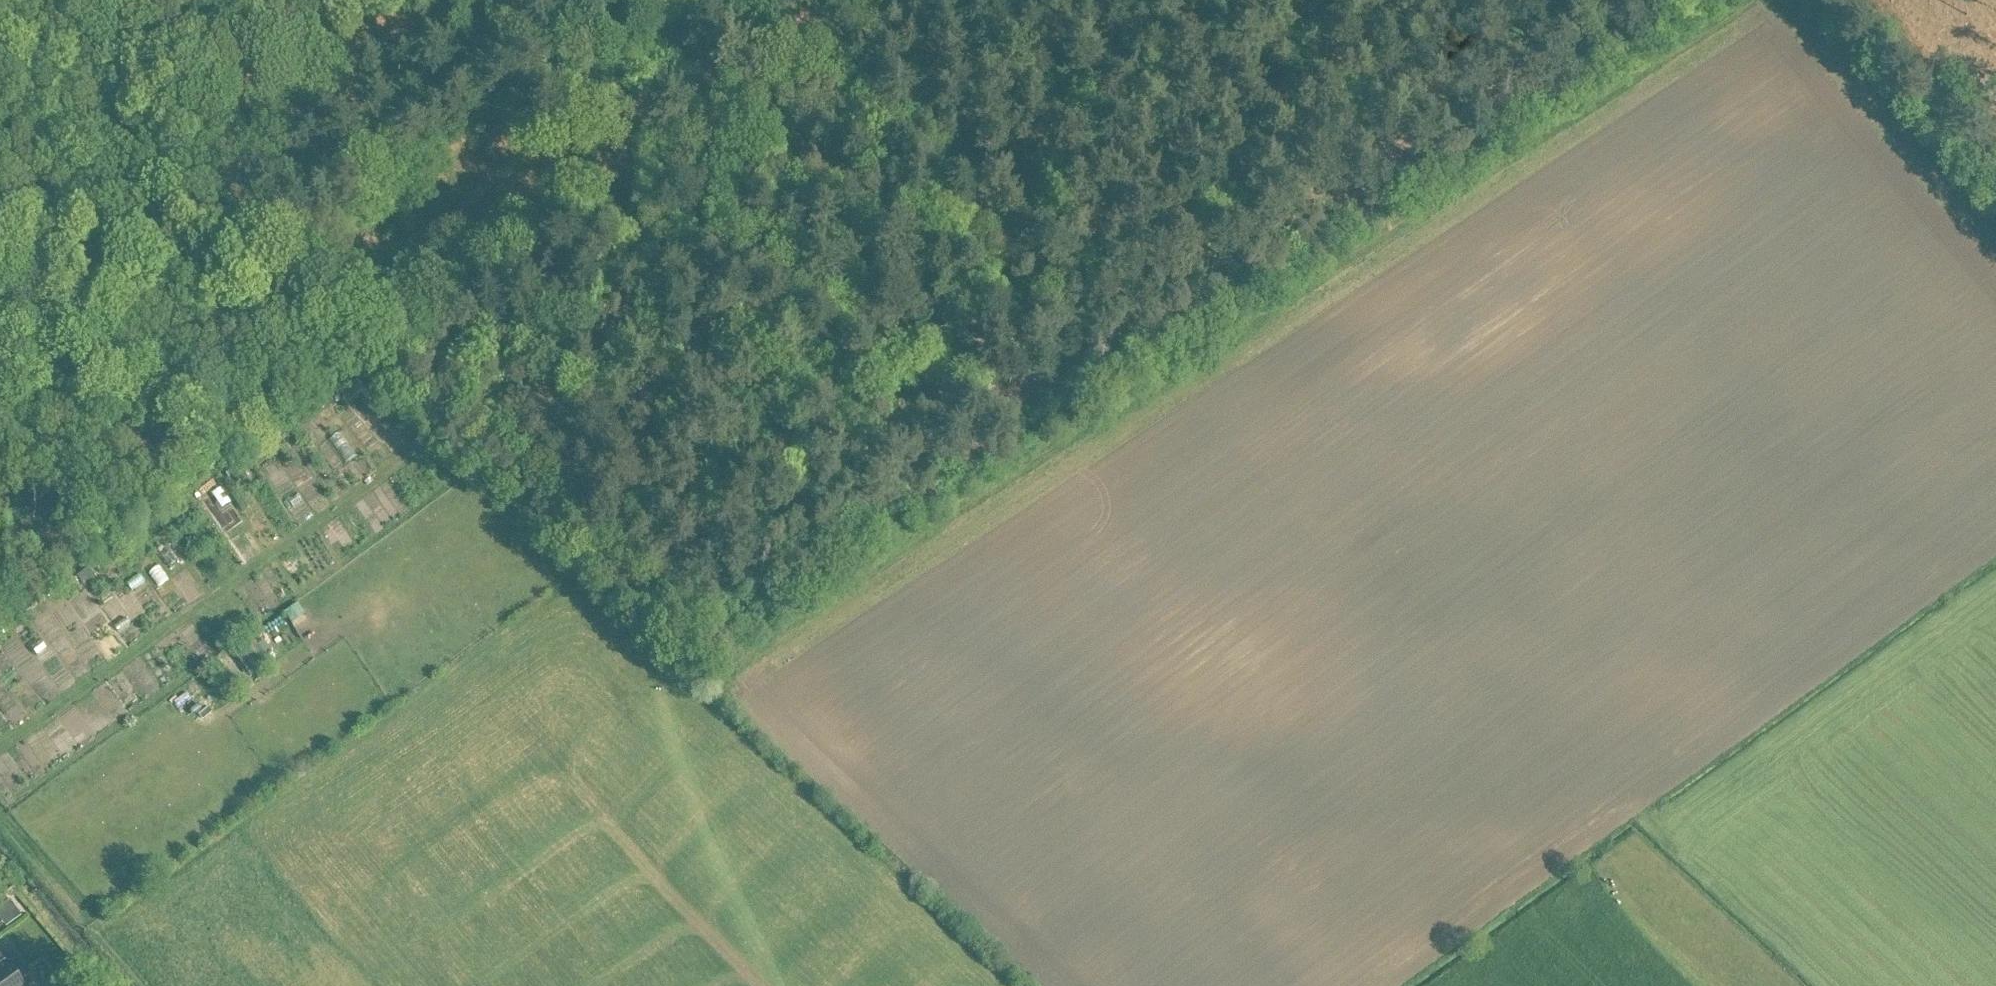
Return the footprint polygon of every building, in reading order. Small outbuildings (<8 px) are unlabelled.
[(71,597),(80,591),(73,581),(65,587),(71,597)] [(0,910),(0,919),(7,929),(23,918),(11,902),(0,910)] [(13,952),(3,959),(0,955),(0,969),(0,970),(0,985),(23,985),(21,983),(30,976),(13,952)]
